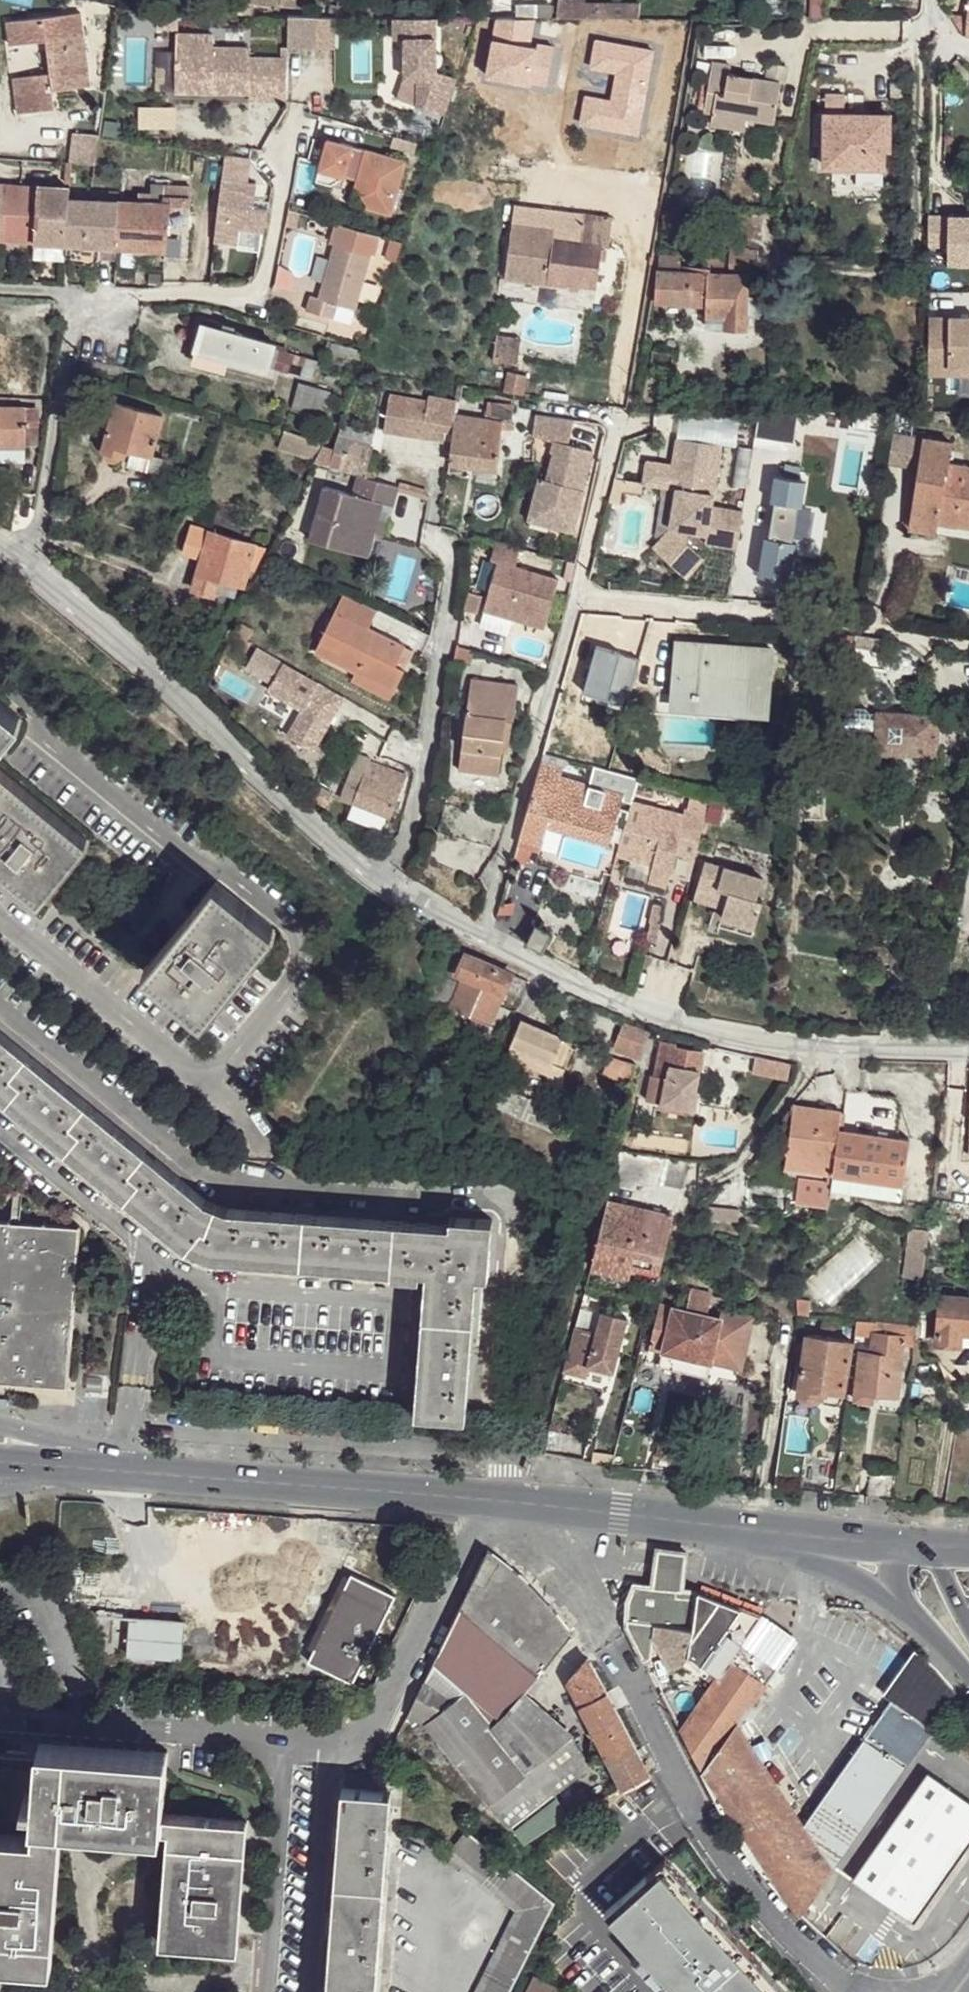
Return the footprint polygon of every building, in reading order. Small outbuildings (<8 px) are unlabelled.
[(238,11),(253,14),(256,2),(278,5),(278,0),(240,0),(238,11)] [(561,16),(641,18),(643,4),(589,4),(589,0),(563,0),(561,16)] [(553,3),(518,4),(519,14),(553,13),(553,3)] [(82,12),(10,20),(13,42),(46,40),(50,74),(16,77),(17,93),(54,89),(91,85),(82,12)] [(439,16),(398,17),(398,38),(409,38),(409,77),(421,77),(422,104),(448,113),(462,75),(440,68),(440,64),(442,63),(443,63),(445,62),(447,60),(447,57),(447,53),(446,51),(443,50),(440,49),(439,16)] [(319,18),(289,18),(288,48),(318,49),(319,18)] [(619,23),(610,20),(599,70),(609,73),(619,23)] [(214,36),(177,34),(176,79),(212,80),(211,93),(250,94),(249,102),(287,103),(288,61),(251,59),(251,50),(214,49),(214,36)] [(730,68),(711,64),(702,114),(714,117),(712,127),(744,133),(745,121),(774,126),(779,86),(730,76),(730,68)] [(401,98),(422,104),(421,77),(409,77),(401,98)] [(212,80),(176,79),(176,91),(211,93),(212,80)] [(54,89),(17,93),(21,108),(56,108),(54,89)] [(846,97),(824,95),(823,167),(857,169),(856,188),(883,188),(882,149),(890,150),(887,116),(845,114),(846,97)] [(408,167),(331,145),(318,187),(342,193),(346,185),(359,189),(370,209),(368,215),(393,221),(408,167)] [(73,196),(72,189),(0,185),(0,241),(72,244),(71,257),(76,261),(94,261),(100,258),(100,245),(167,249),(166,255),(186,257),(191,190),(182,191),(183,196),(157,194),(154,202),(73,196)] [(247,187),(223,185),(220,215),(245,217),(247,187)] [(370,209),(359,189),(354,210),(368,215),(370,209)] [(587,211),(581,242),(605,246),(609,245),(614,215),(587,211)] [(552,232),(515,226),(505,278),(564,285),(569,286),(569,282),(598,287),(605,246),(581,242),(580,242),(551,236),(552,232)] [(312,298),(308,314),(337,321),(342,307),(356,312),(372,258),(375,259),(380,240),(336,229),(331,247),(334,248),(320,300),(312,298)] [(397,266),(404,247),(394,244),(388,263),(397,266)] [(679,271),(658,271),(658,300),(710,303),(710,324),(746,325),(746,316),(759,317),(761,296),(747,294),(748,250),(730,249),(728,273),(724,274),(723,259),(706,257),(705,268),(698,267),(697,272),(679,271)] [(679,257),(661,256),(661,270),(679,271),(679,257)] [(569,286),(564,285),(562,299),(595,305),(598,287),(569,282),(569,286)] [(342,307),(337,321),(352,326),(356,312),(342,307)] [(928,319),(929,367),(968,367),(968,318),(928,319)] [(275,346),(203,322),(194,347),(224,358),(267,370),(273,349),(275,346)] [(224,358),(194,347),(190,359),(220,368),(224,358)] [(317,365),(273,349),(267,370),(310,386),(317,365)] [(524,375),(507,374),(505,391),(522,392),(524,375)] [(324,397),(294,385),(291,398),(320,408),(324,397)] [(427,402),(390,396),(385,433),(410,438),(411,428),(449,434),(456,435),(459,420),(460,401),(429,397),(427,402)] [(516,404),(461,396),(460,401),(459,420),(505,428),(505,430),(512,431),(516,404)] [(161,415),(115,404),(105,450),(125,455),(128,448),(151,452),(161,415)] [(0,407),(0,444),(25,444),(25,408),(0,407)] [(39,407),(25,408),(25,444),(40,445),(39,407)] [(539,477),(530,509),(573,521),(582,490),(581,489),(592,451),(567,444),(574,420),(535,413),(532,434),(554,441),(551,452),(554,453),(546,479),(539,477)] [(505,428),(459,420),(456,435),(451,462),(499,468),(505,430),(505,428)] [(372,433),(339,426),(336,439),(369,445),(372,433)] [(449,434),(411,428),(410,438),(445,443),(449,434)] [(325,442),(283,431),(279,440),(320,451),(325,442)] [(927,438),(899,434),(896,465),(922,470),(927,438)] [(723,445),(679,438),(675,465),(647,463),(646,486),(678,490),(672,529),(656,548),(688,577),(705,560),(689,544),(692,531),(709,534),(708,543),(740,547),(745,512),(714,507),(723,445)] [(927,438),(922,470),(915,527),(941,531),(941,524),(968,528),(968,466),(953,463),(956,442),(927,438)] [(369,445),(336,439),(330,468),(359,476),(364,478),(369,445)] [(364,478),(359,476),(355,493),(330,486),(315,539),(373,554),(378,533),(384,515),(388,504),(395,506),(399,488),(364,478)] [(783,478),(768,572),(791,577),(798,535),(826,539),(831,512),(802,508),(806,482),(783,478)] [(573,521),(530,509),(527,519),(570,530),(573,521)] [(391,516),(384,515),(378,533),(387,534),(391,516)] [(941,524),(941,531),(968,535),(968,528),(941,524)] [(259,541),(188,525),(182,551),(201,556),(194,589),(215,594),(219,577),(223,561),(248,565),(254,568),(259,541)] [(518,546),(493,539),(488,559),(494,561),(480,610),(509,618),(541,627),(556,579),(512,566),(518,546)] [(248,565),(223,561),(219,577),(242,582),(248,565)] [(378,613),(346,596),(318,651),(396,691),(407,669),(398,666),(407,648),(372,629),(378,613)] [(774,649),(680,643),(678,697),(743,703),(744,713),(770,715),(774,649)] [(287,663),(261,647),(249,668),(275,683),(270,690),(305,710),(290,737),(316,751),(347,698),(287,663)] [(904,658),(892,650),(888,670),(902,671),(904,658)] [(396,691),(318,651),(311,661),(320,664),(323,661),(356,678),(353,682),(392,700),(396,691)] [(518,686),(472,679),(458,771),(496,777),(500,755),(502,756),(509,722),(515,722),(518,686)] [(743,703),(678,697),(676,713),(743,719),(744,713),(743,703)] [(0,706),(0,743),(17,721),(0,706)] [(939,714),(879,710),(876,751),(937,754),(939,714)] [(371,737),(359,731),(356,740),(368,745),(371,737)] [(566,763),(543,757),(522,829),(545,834),(549,824),(565,770),(566,763)] [(406,777),(369,762),(355,800),(390,816),(406,777)] [(0,769),(0,869),(39,901),(86,840),(0,769)] [(621,787),(565,770),(549,824),(607,841),(621,787)] [(691,808),(689,813),(636,799),(621,851),(631,854),(626,872),(645,877),(650,860),(655,862),(651,877),(671,882),(678,852),(698,857),(711,814),(691,808)] [(764,879),(709,861),(697,898),(726,907),(723,916),(757,925),(764,900),(759,898),(764,879)] [(273,932),(212,882),(139,972),(201,1019),(273,932)] [(550,933),(538,925),(528,944),(543,950),(550,933)] [(511,972),(466,954),(457,975),(461,978),(451,1004),(488,1020),(511,972)] [(457,975),(453,973),(450,979),(441,999),(451,1004),(461,978),(457,975)] [(559,1036),(520,1018),(509,1043),(533,1053),(551,1060),(559,1036)] [(634,1040),(661,1046),(662,1037),(648,1034),(650,1030),(622,1020),(615,1046),(631,1051),(634,1040)] [(0,1033),(0,1096),(189,1251),(207,1257),(389,1271),(389,1275),(424,1278),(414,1413),(464,1418),(476,1274),(481,1275),(486,1275),(491,1222),(448,1217),(447,1226),(225,1209),(202,1199),(0,1033)] [(572,1045),(559,1036),(551,1060),(567,1065),(572,1045)] [(674,1045),(674,1040),(662,1037),(661,1046),(659,1062),(670,1064),(667,1078),(666,1087),(694,1092),(703,1051),(674,1045)] [(610,1055),(606,1052),(601,1073),(626,1080),(631,1062),(610,1055)] [(790,1062),(753,1054),(751,1067),(750,1071),(788,1078),(790,1062)] [(964,1067),(946,1065),(944,1099),(961,1101),(964,1067)] [(667,1078),(653,1074),(650,1096),(662,1099),(666,1087),(667,1078)] [(694,1092),(666,1087),(662,1099),(694,1106),(697,1094),(694,1092)] [(844,1094),(837,1093),(834,1114),(832,1130),(890,1137),(893,1105),(886,1100),(844,1094)] [(834,1114),(789,1108),(787,1125),(832,1130),(834,1114)] [(832,1130),(787,1125),(782,1174),(826,1179),(828,1174),(832,1130)] [(890,1137),(832,1130),(828,1174),(898,1182),(903,1139),(890,1137)] [(683,1156),(619,1148),(613,1175),(637,1181),(661,1180),(675,1183),(683,1156)] [(898,1182),(828,1174),(826,1179),(826,1191),(877,1197),(896,1199),(898,1182)] [(637,1181),(613,1175),(612,1181),(636,1187),(637,1181)] [(672,1213),(607,1198),(591,1266),(625,1273),(628,1261),(661,1268),(668,1234),(672,1213)] [(728,1207),(706,1205),(703,1215),(725,1218),(728,1207)] [(0,1221),(0,1379),(64,1383),(76,1227),(0,1221)] [(909,1249),(924,1251),(925,1232),(910,1231),(909,1249)] [(921,1276),(924,1251),(909,1249),(907,1278),(921,1280),(921,1276)] [(711,1293),(689,1287),(687,1307),(659,1302),(649,1345),(658,1347),(697,1356),(703,1329),(711,1293)] [(673,1291),(656,1287),(653,1297),(671,1300),(673,1291)] [(943,1292),(936,1339),(959,1340),(962,1329),(968,1330),(968,1296),(955,1294),(943,1292)] [(749,1307),(733,1305),(731,1313),(748,1316),(749,1307)] [(627,1316),(603,1310),(597,1329),(575,1324),(563,1368),(586,1374),(589,1362),(613,1368),(627,1316)] [(731,1313),(723,1312),(720,1334),(747,1338),(752,1316),(748,1316),(731,1313)] [(876,1321),(855,1319),(854,1324),(852,1344),(860,1345),(855,1389),(874,1391),(895,1394),(904,1337),(913,1337),(914,1328),(885,1326),(883,1332),(875,1330),(876,1321)] [(714,1332),(703,1329),(697,1356),(703,1357),(709,1360),(714,1332)] [(720,1334),(714,1332),(709,1360),(742,1365),(747,1338),(720,1334)] [(849,1340),(808,1334),(799,1389),(840,1396),(849,1340)] [(697,1356),(658,1347),(654,1360),(700,1370),(703,1357),(697,1356)] [(874,1391),(855,1389),(854,1397),(873,1398),(874,1391)] [(830,1456),(805,1453),(800,1486),(824,1488),(830,1456)] [(895,1466),(872,1464),(867,1493),(892,1495),(895,1466)] [(691,1551),(663,1549),(657,1585),(686,1589),(691,1551)] [(516,1569),(487,1551),(476,1574),(406,1714),(427,1726),(510,1827),(553,1793),(591,1765),(573,1735),(526,1691),(573,1634),(553,1608),(531,1583),(516,1569)] [(353,1686),(396,1600),(352,1576),(308,1663),(353,1686)] [(651,1668),(658,1665),(656,1634),(673,1668),(684,1662),(689,1655),(719,1677),(743,1643),(762,1615),(713,1594),(686,1589),(657,1585),(637,1583),(630,1602),(627,1624),(646,1658),(651,1668)] [(179,1619),(125,1613),(121,1653),(176,1658),(179,1619)] [(776,1667),(743,1643),(719,1677),(702,1701),(682,1730),(751,1855),(801,1913),(833,1868),(804,1823),(740,1721),(776,1667)] [(959,1694),(916,1650),(880,1705),(884,1708),(804,1823),(833,1868),(959,1694)] [(649,1774),(587,1657),(567,1681),(589,1720),(606,1753),(625,1788),(649,1774)] [(589,1720),(573,1735),(591,1765),(606,1753),(589,1720)] [(168,1752),(40,1742),(35,1819),(64,1822),(162,1828),(163,1815),(168,1752)] [(854,1875),(916,1920),(968,1847),(968,1797),(932,1769),(854,1875)] [(339,1790),(324,1991),(374,1991),(388,1793),(339,1790)] [(582,1791),(565,1801),(575,1818),(592,1807),(582,1791)] [(566,1815),(553,1793),(510,1827),(526,1842),(566,1815)] [(249,1822),(163,1815),(162,1828),(168,1830),(159,1944),(238,1949),(249,1822)] [(35,1819),(0,1898),(0,1965),(1,1965),(51,1968),(64,1822),(35,1819)] [(478,1841),(466,1830),(446,1853),(459,1865),(478,1841)] [(478,1841),(459,1865),(515,1914),(476,1991),(509,1991),(553,1906),(478,1841)] [(693,1913),(728,1889),(706,1857),(671,1881),(693,1913)] [(732,1964),(766,1934),(731,1893),(696,1922),(732,1964)] [(718,1987),(690,1969),(675,1991),(715,1991),(718,1987)] [(533,1973),(523,1991),(551,1991),(554,1985),(533,1973)]
